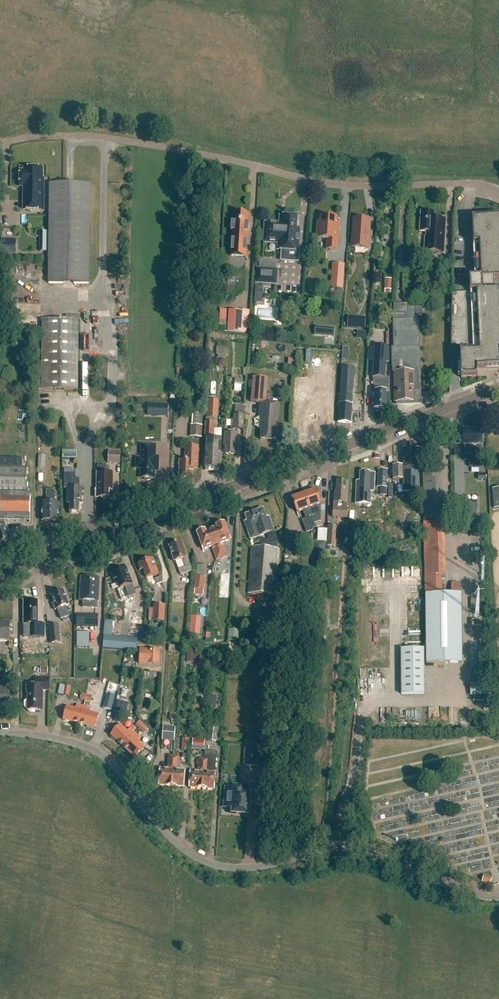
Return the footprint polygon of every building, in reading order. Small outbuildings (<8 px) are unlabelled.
[(43,179),(43,169),(24,169),(24,171),(20,171),(20,187),(24,187),(23,211),(44,211),(44,179),(43,179)] [(50,184),(49,284),(89,284),(90,184),(50,184)] [(425,237),(424,252),(443,253),(445,220),(434,219),(434,213),(421,212),(420,232),(426,232),(426,237),(425,237)] [(232,223),(231,231),(232,232),(231,251),(246,252),(249,214),(233,213),(233,223),(232,223)] [(265,223),(264,234),(263,234),(262,241),(264,241),(264,243),(282,244),(282,251),(298,252),(299,230),(296,230),(297,218),(295,217),(295,216),(286,216),(286,217),(284,217),(284,225),(274,224),(274,223),(267,222),(267,223),(265,223)] [(317,222),(316,239),(327,240),(326,250),(337,251),(339,224),(337,224),(337,219),(320,217),(320,222),(317,222)] [(461,378),(477,378),(477,369),(498,368),(498,291),(494,291),(494,278),(498,278),(498,217),(472,219),(473,244),(479,243),(480,278),(469,279),(470,293),(452,294),(451,349),(465,348),(466,353),(460,353),(461,378)] [(353,220),(352,245),(368,246),(370,221),(353,220)] [(14,238),(0,238),(0,252),(14,252),(14,238)] [(345,265),(332,264),(330,289),(343,290),(345,265)] [(277,271),(257,269),(256,283),(276,285),(277,271)] [(261,302),(262,286),(254,285),(253,302),(261,302)] [(421,390),(419,320),(422,320),(422,308),(407,308),(407,304),(393,304),(393,348),(391,348),(391,366),(394,366),(394,397),(396,397),(397,403),(413,402),(413,395),(414,395),(414,390),(421,390)] [(242,312),(229,311),(228,332),(241,333),(242,312)] [(42,320),(42,390),(78,390),(78,320),(42,320)] [(365,321),(348,320),(347,327),(365,329),(365,321)] [(313,336),(333,336),(333,326),(314,326),(313,336)] [(374,391),(374,410),(387,411),(387,392),(388,392),(389,378),(385,378),(386,363),(388,363),(390,347),(375,346),(373,378),(379,378),(379,391),(374,391)] [(216,347),(216,357),(227,357),(228,348),(216,347)] [(263,367),(281,369),(282,358),(273,357),(273,360),(264,359),(263,367)] [(351,393),(352,368),(342,367),(341,371),(338,371),(337,392),(340,392),(339,404),(338,423),(351,424),(353,393),(351,393)] [(298,371),(297,381),(304,381),(301,425),(321,427),(324,373),(298,371)] [(277,431),(279,404),(266,403),(268,379),(253,377),(251,402),(260,403),(259,415),(261,415),(260,430),(261,430),(260,440),(275,441),(276,431),(277,431)] [(207,400),(206,419),(218,419),(219,401),(207,400)] [(166,416),(166,403),(145,403),(145,416),(166,416)] [(225,432),(224,446),(226,446),(225,454),(234,455),(235,444),(237,444),(238,433),(237,433),(238,430),(243,430),(244,406),(236,405),(235,413),(234,429),(231,429),(231,433),(225,432)] [(202,438),(203,414),(192,414),(192,425),(191,425),(190,438),(202,438)] [(24,420),(16,421),(17,439),(24,438),(24,420)] [(219,470),(221,440),(213,439),(214,423),(206,422),(205,439),(207,439),(205,469),(219,470)] [(482,430),(463,430),(463,446),(468,446),(469,467),(483,467),(482,446),(482,430)] [(144,479),(144,480),(147,481),(150,480),(150,479),(154,479),(154,471),(158,471),(159,457),(155,457),(155,446),(142,445),(141,459),(136,459),(136,468),(141,469),(141,479),(144,479)] [(180,461),(179,478),(192,478),(193,469),(197,469),(199,447),(186,446),(185,461),(180,461)] [(403,480),(403,486),(415,486),(419,486),(419,449),(403,449),(403,466),(393,466),(393,480),(403,480)] [(77,451),(63,451),(63,460),(77,460),(77,451)] [(108,452),(108,462),(120,462),(120,452),(108,452)] [(0,458),(0,544),(10,540),(4,524),(4,521),(30,521),(30,498),(30,492),(25,492),(26,469),(22,469),(22,459),(0,458)] [(97,490),(96,490),(96,498),(109,498),(109,491),(113,491),(113,473),(106,473),(106,466),(97,466),(97,490)] [(423,468),(424,520),(436,520),(435,479),(432,480),(432,468),(423,468)] [(377,469),(377,494),(386,495),(387,469),(377,469)] [(64,488),(67,488),(67,504),(70,504),(70,512),(79,512),(79,504),(82,504),(82,488),(79,488),(79,479),(75,479),(75,470),(64,470),(64,488)] [(357,482),(356,502),(370,502),(370,492),(374,493),(375,473),(369,473),(360,472),(360,482),(357,482)] [(347,504),(349,482),(337,481),(336,492),(335,492),(334,498),(332,517),(347,519),(348,508),(347,508),(347,504)] [(304,494),(310,512),(315,526),(318,524),(317,522),(320,521),(318,515),(319,515),(320,513),(320,506),(319,505),(321,504),(316,490),(304,494)] [(55,503),(55,491),(46,491),(46,503),(42,503),(42,521),(59,521),(59,503),(55,503)] [(310,512),(304,494),(292,499),(297,513),(303,511),(308,526),(311,525),(312,527),(315,526),(310,512)] [(476,499),(456,499),(456,512),(476,512),(476,499)] [(251,547),(248,594),(276,596),(279,549),(277,549),(278,543),(276,543),(272,532),(274,532),(270,520),(267,521),(263,509),(254,513),(258,524),(256,525),(260,536),(267,534),(269,540),(260,539),(259,548),(251,547)] [(254,513),(245,516),(247,521),(245,522),(251,539),(260,536),(256,525),(258,524),(254,513)] [(441,579),(445,579),(445,575),(444,522),(424,523),(424,547),(425,595),(426,595),(427,664),(462,663),(461,593),(460,594),(460,585),(460,584),(459,583),(453,583),(451,584),(452,585),(451,585),(452,594),(442,594),(441,579)] [(216,526),(217,527),(211,529),(222,558),(227,556),(223,546),(220,546),(220,544),(230,540),(224,523),(216,526)] [(383,526),(364,525),(363,535),(382,536),(383,526)] [(336,547),(337,527),(327,526),(326,547),(336,547)] [(215,548),(213,549),(217,560),(222,558),(211,529),(205,531),(205,530),(197,533),(203,550),(214,546),(215,548)] [(325,557),(326,541),(311,541),(310,556),(325,557)] [(181,560),(184,567),(179,569),(181,575),(192,571),(187,557),(187,558),(181,542),(169,546),(174,562),(181,560)] [(153,558),(138,564),(140,571),(143,570),(146,579),(159,575),(153,558)] [(136,595),(132,585),(126,568),(111,574),(114,581),(117,580),(120,589),(125,587),(129,597),(136,595)] [(156,585),(166,582),(164,576),(155,580),(156,585)] [(79,601),(83,601),(82,608),(96,609),(96,602),(98,602),(99,582),(95,582),(96,578),(81,577),(79,601)] [(204,590),(205,578),(195,577),(194,589),(204,590)] [(54,604),(53,604),(55,611),(57,610),(61,620),(69,617),(66,607),(69,606),(64,591),(51,595),(54,604)] [(24,624),(29,624),(29,637),(44,637),(44,624),(37,624),(38,601),(25,601),(25,611),(24,611),(24,624)] [(165,623),(165,606),(153,605),(153,622),(165,623)] [(98,628),(98,616),(77,615),(77,628),(98,628)] [(105,621),(105,631),(112,631),(113,622),(105,621)] [(9,642),(10,623),(0,623),(0,642),(9,642)] [(58,625),(49,626),(51,644),(60,643),(58,625)] [(88,647),(88,632),(76,632),(76,647),(88,647)] [(238,644),(238,632),(229,632),(228,643),(238,644)] [(104,636),(103,648),(127,651),(129,639),(104,636)] [(424,648),(401,648),(402,695),(424,695),(424,648)] [(188,649),(186,663),(196,664),(197,650),(188,649)] [(140,650),(139,664),(159,665),(159,651),(140,650)] [(200,662),(211,663),(212,653),(201,652),(200,662)] [(50,678),(35,677),(35,685),(27,685),(27,693),(28,693),(27,699),(25,702),(24,707),(30,713),(35,713),(35,711),(42,711),(43,691),(49,691),(50,678)] [(10,708),(9,690),(11,690),(11,681),(6,681),(6,690),(0,690),(0,708),(10,708)] [(469,697),(490,697),(490,682),(468,683),(469,697)] [(70,697),(72,687),(65,685),(63,695),(70,697)] [(92,696),(81,694),(80,700),(91,703),(92,696)] [(111,711),(115,697),(106,695),(103,709),(111,711)] [(120,699),(116,713),(123,715),(127,701),(120,699)] [(66,707),(63,720),(79,724),(84,707),(77,705),(76,709),(66,707)] [(84,707),(79,724),(95,728),(99,715),(89,713),(91,708),(84,707)] [(148,729),(140,721),(135,725),(143,733),(148,729)] [(120,725),(111,735),(123,747),(135,733),(130,728),(127,732),(120,725)] [(163,727),(162,741),(174,742),(175,728),(163,727)] [(217,742),(218,729),(209,728),(208,741),(217,742)] [(123,747),(135,758),(144,748),(137,742),(140,738),(135,733),(123,747)] [(205,740),(193,739),(192,750),(204,751),(205,740)] [(260,747),(246,746),(244,765),(259,766),(260,747)] [(160,769),(159,786),(171,787),(174,756),(168,756),(167,767),(170,767),(169,770),(160,769)] [(174,756),(171,787),(184,788),(185,771),(176,770),(176,768),(178,768),(179,756),(174,756)] [(204,758),(202,789),(214,790),(215,773),(214,773),(214,770),(215,770),(216,757),(204,756),(204,758)] [(202,789),(204,758),(198,758),(198,770),(200,770),(200,772),(190,771),(189,788),(202,789)] [(233,788),(226,788),(224,808),(233,808),(232,813),(248,814),(250,795),(247,795),(247,788),(233,786),(233,788)]
